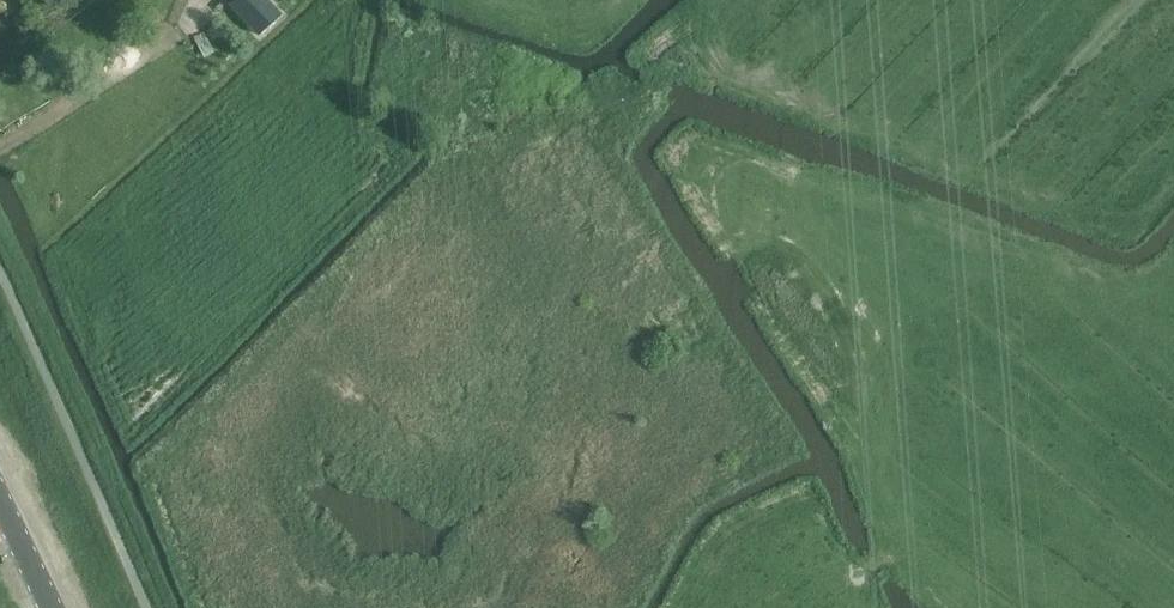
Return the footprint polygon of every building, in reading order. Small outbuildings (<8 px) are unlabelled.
[(232,6),(260,37),(283,15),(268,0),(238,0),(232,6)]
